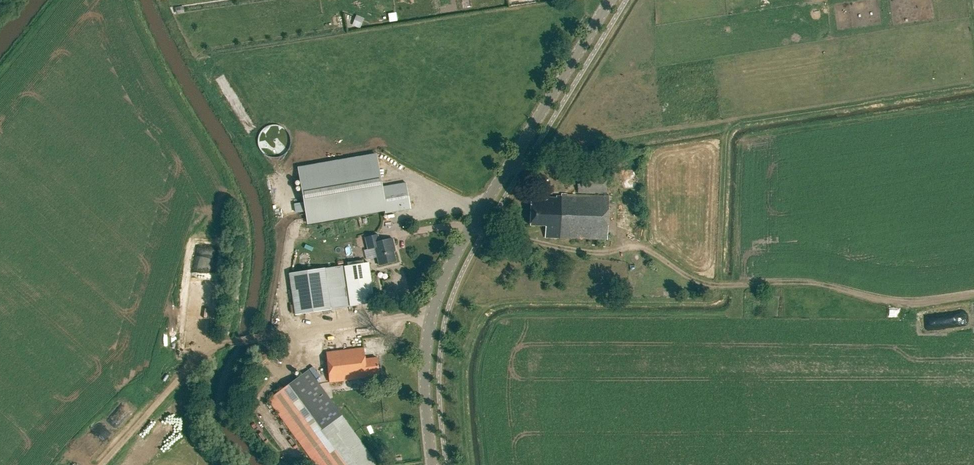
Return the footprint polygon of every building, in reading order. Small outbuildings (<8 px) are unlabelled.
[(360,29),(364,19),(356,15),(352,26),(360,29)] [(376,155),(298,169),(307,223),(385,210),(386,213),(410,209),(406,183),(382,187),(376,155)] [(607,194),(607,176),(578,175),(577,193),(607,194)] [(608,239),(609,197),(562,195),(562,197),(556,197),(556,199),(546,198),(546,202),(531,201),(530,226),(545,226),(545,238),(608,239)] [(292,204),(295,212),(300,210),(297,202),(292,204)] [(381,266),(396,262),(394,253),(397,253),(394,239),(380,242),(378,235),(366,238),(368,250),(376,248),(381,266)] [(368,263),(322,269),(291,274),(294,314),(328,309),(374,302),(368,263)] [(367,374),(379,373),(377,356),(365,358),(364,346),(326,351),(329,381),(367,377),(367,374)] [(307,369),(268,398),(315,464),(376,464),(307,369)]
